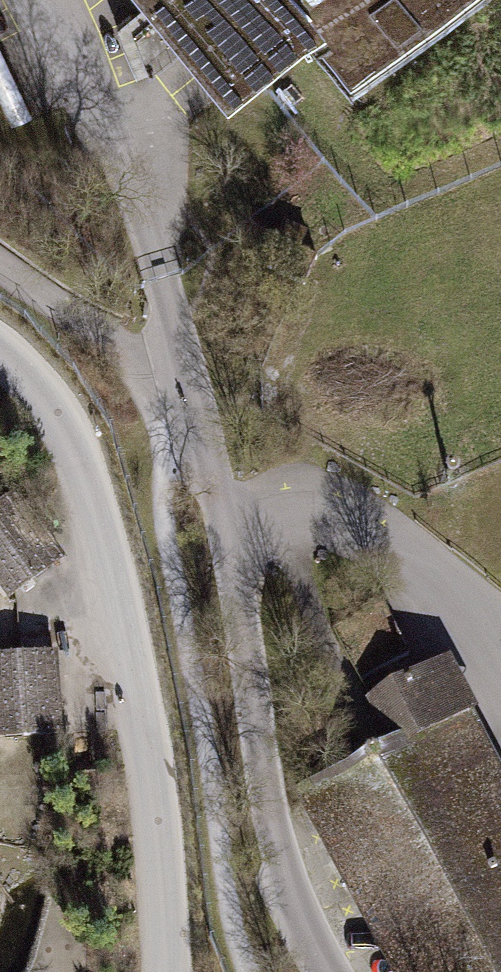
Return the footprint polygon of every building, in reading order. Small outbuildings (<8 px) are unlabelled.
[(188,35),(159,0),(154,0),(118,27),(137,80),(188,35)] [(188,35),(225,80),(243,65),(303,16),(308,12),(299,0),(159,0),(188,35)] [(308,12),(303,16),(351,75),(443,0),(299,0),(308,12)] [(0,508),(0,539),(31,580),(58,559),(13,499),(0,508)] [(379,604),(332,629),(359,679),(406,654),(379,604)] [(51,658),(18,660),(22,734),(48,733),(59,733),(51,658)] [(362,700),(389,752),(419,737),(460,715),(432,663),(362,700)] [(500,898),(500,823),(493,808),(500,804),(500,794),(460,715),(419,737),(464,826),(493,882),(500,898)] [(464,826),(419,737),(389,752),(311,792),(356,881),(464,826)] [(311,792),(290,803),(376,971),(414,971),(394,933),(385,937),(356,881),(311,792)] [(493,882),(464,826),(356,881),(385,937),(394,933),(493,882)] [(493,882),(394,933),(414,971),(500,971),(500,898),(493,882)]
